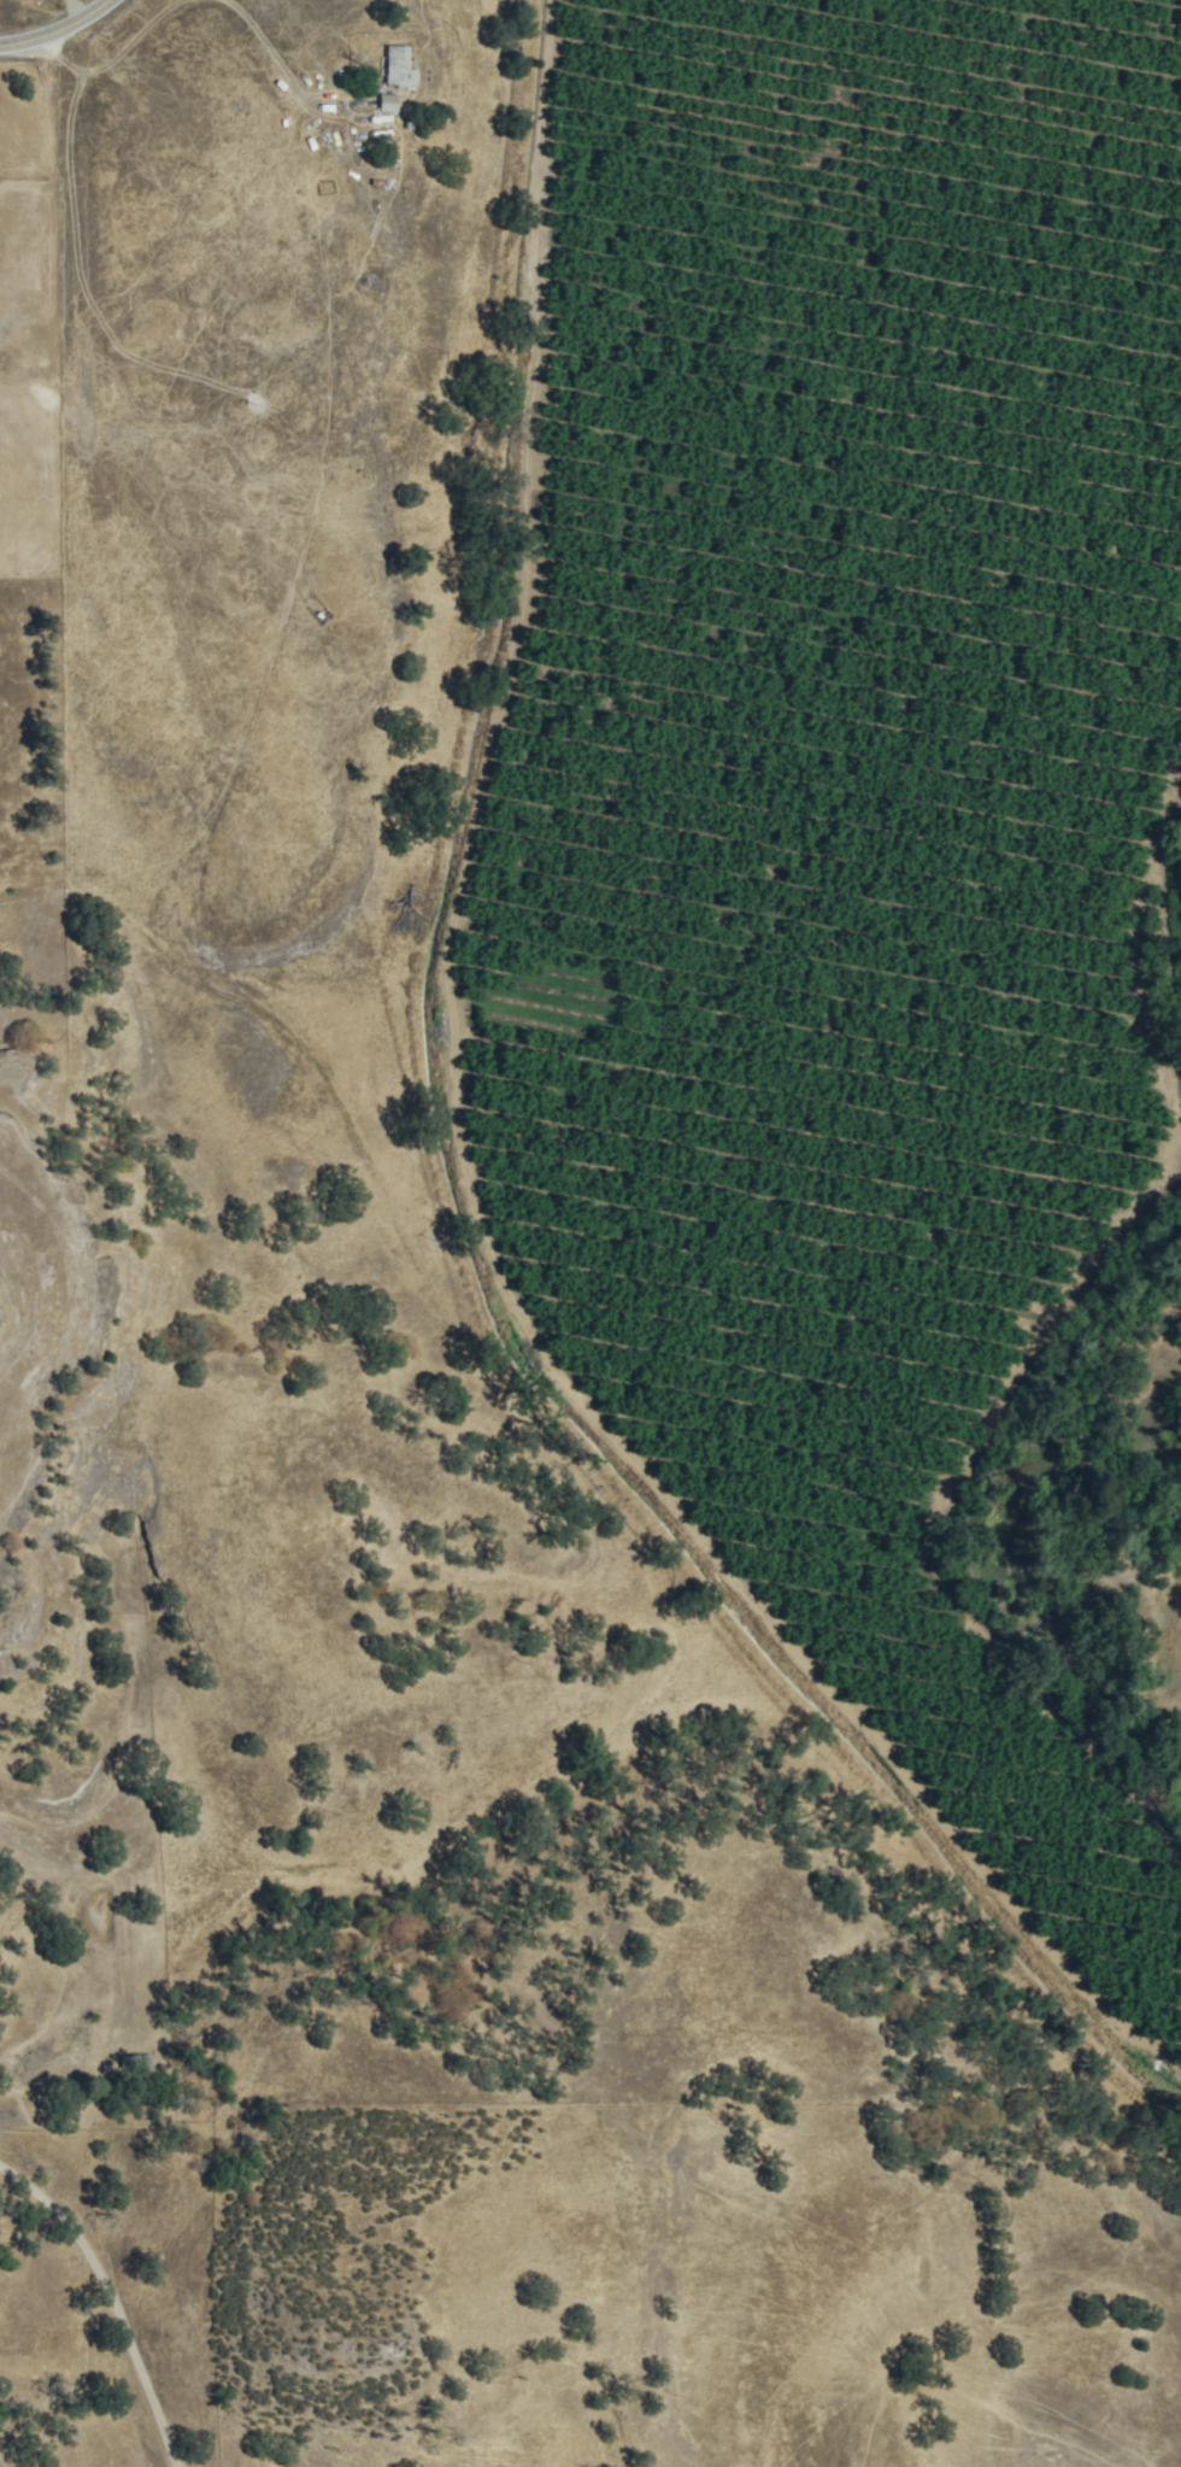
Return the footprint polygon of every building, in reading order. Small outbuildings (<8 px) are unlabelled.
[(392,87),(387,49),(410,47),(415,84),(392,87)] [(382,111),(383,95),(399,96),(398,112),(382,111)] [(151,2055),(152,2065),(127,2069),(125,2059),(151,2055)]
